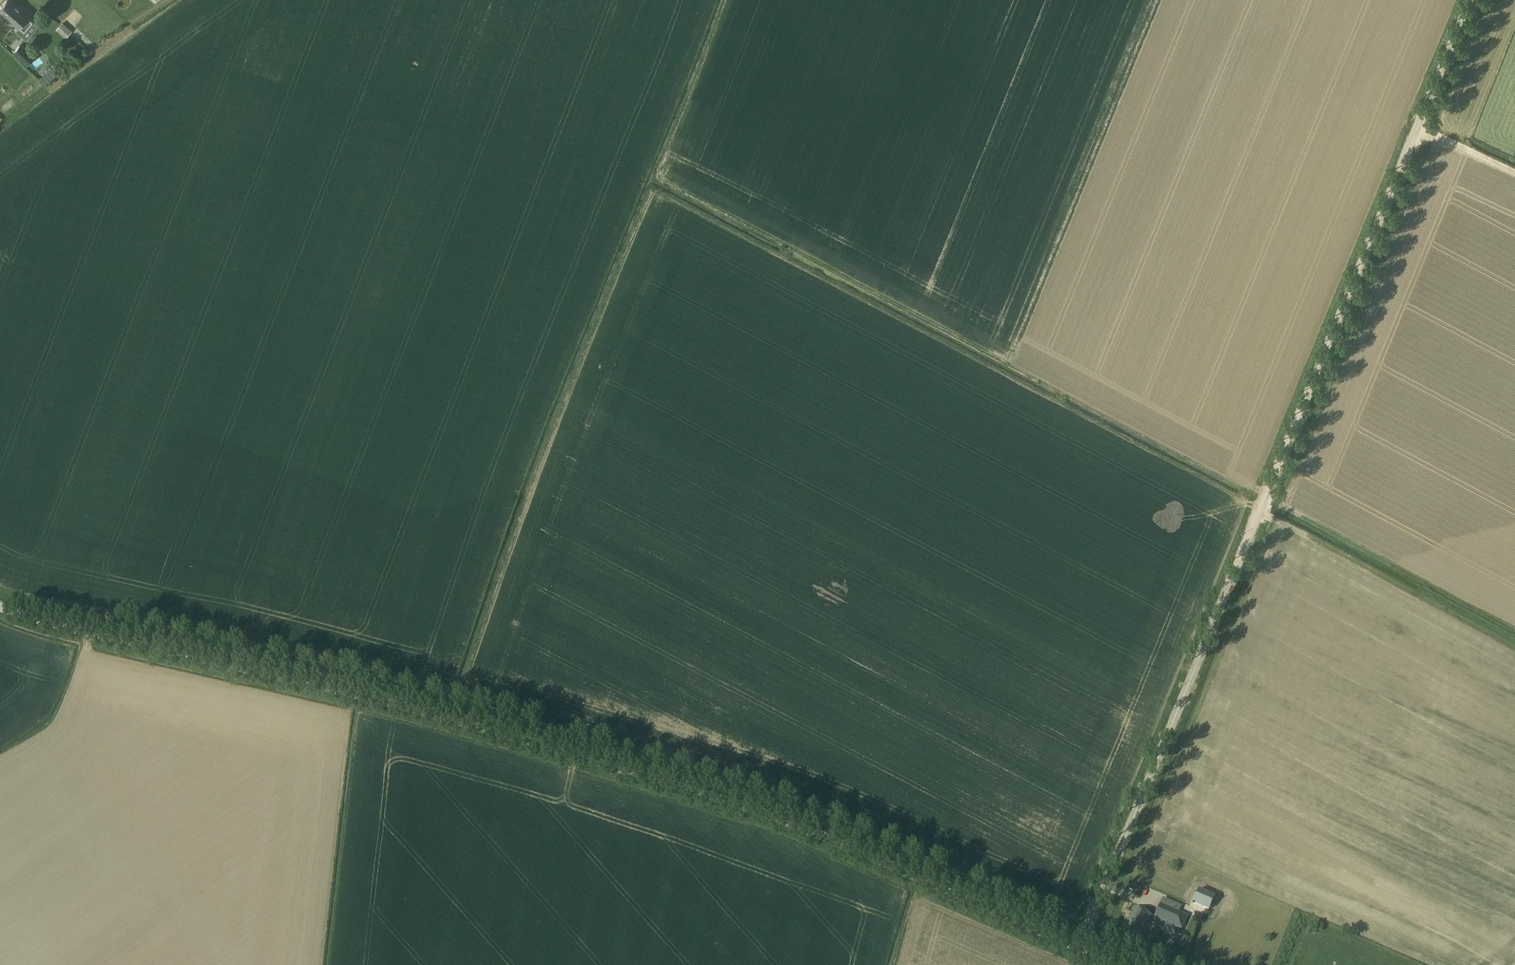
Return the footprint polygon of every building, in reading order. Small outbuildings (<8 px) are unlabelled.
[(8,0),(6,0),(0,7),(0,13),(4,16),(3,18),(7,22),(9,21),(17,28),(23,33),(33,22),(27,17),(27,16),(8,0)] [(64,21),(57,28),(67,38),(74,30),(64,21)] [(12,53),(27,65),(35,56),(21,43),(12,53)] [(1182,930),(1188,916),(1160,904),(1154,918),(1182,930)] [(1123,930),(1139,937),(1149,915),(1133,908),(1123,930)]
